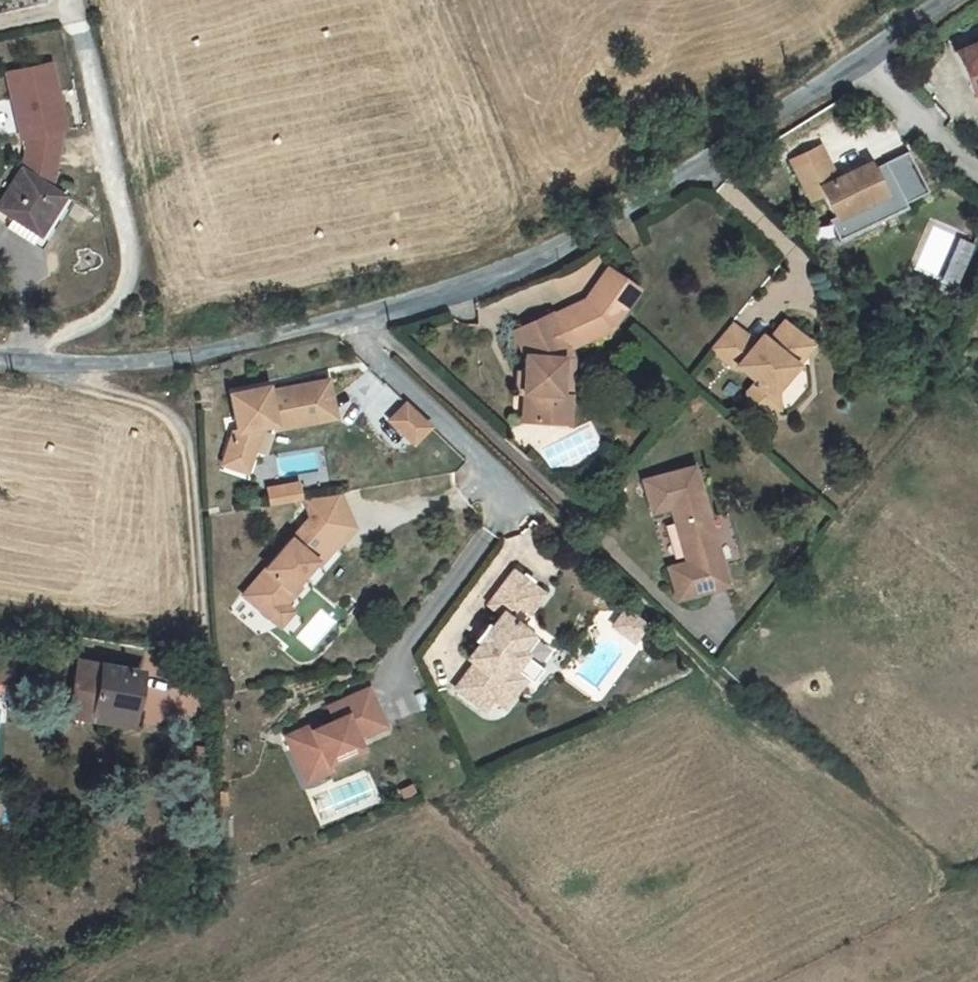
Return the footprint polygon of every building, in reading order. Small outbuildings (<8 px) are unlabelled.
[(955,51),(976,99),(977,98),(977,42),(955,51)] [(23,169),(51,188),(61,129),(65,129),(51,63),(7,73),(20,138),(23,137),(26,152),(23,169)] [(820,146),(792,160),(811,200),(823,194),(835,218),(839,216),(881,197),(885,195),(869,163),(837,178),(820,146)] [(51,188),(23,169),(21,168),(0,201),(0,211),(11,219),(39,236),(64,196),(51,188)] [(64,196),(39,236),(11,219),(6,226),(41,249),(72,201),(64,196)] [(881,197),(839,216),(847,233),(888,212),(881,197)] [(955,282),(971,246),(960,241),(944,277),(955,282)] [(585,300),(561,312),(576,345),(610,329),(636,289),(607,268),(585,300)] [(561,312),(552,316),(567,349),(576,345),(561,312)] [(523,422),(544,423),(544,412),(559,412),(562,377),(570,378),(571,358),(567,349),(552,316),(551,314),(514,331),(526,355),(525,373),(524,379),(526,379),(525,394),(523,422)] [(731,323),(711,349),(735,369),(737,366),(755,381),(746,391),(749,411),(773,409),(772,394),(776,388),(785,378),(779,374),(806,340),(783,322),(767,341),(764,345),(758,346),(755,342),(731,323)] [(767,341),(760,335),(755,342),(758,346),(764,345),(767,341)] [(785,378),(812,345),(806,340),(779,374),(785,378)] [(525,373),(518,373),(517,393),(525,394),(526,379),(524,379),(525,373)] [(544,423),(568,424),(570,378),(562,377),(559,412),(544,412),(544,423)] [(331,397),(327,380),(259,393),(258,388),(230,394),(237,430),(233,431),(229,446),(252,454),(261,427),(274,424),(275,429),(329,418),(325,398),(331,397)] [(412,442),(429,425),(405,403),(389,420),(412,442)] [(252,454),(229,446),(222,464),(246,472),(252,454)] [(727,585),(693,467),(644,481),(653,512),(671,507),(686,563),(668,568),(677,599),(727,585)] [(270,506),(305,500),(302,481),(267,487),(270,506)] [(308,519),(336,544),(338,545),(353,528),(346,491),(307,498),(310,517),(308,519)] [(336,544),(308,519),(243,595),(272,619),(285,604),(295,592),(291,589),(315,561),(322,560),(336,544)] [(489,604),(501,613),(468,658),(474,663),(456,688),(484,710),(493,698),(505,707),(515,692),(504,683),(515,668),(526,653),(520,649),(531,634),(508,617),(518,604),(525,610),(531,609),(543,593),(513,571),(489,604)] [(292,610),(285,604),(272,619),(279,626),(292,610)] [(633,641),(645,625),(624,610),(612,626),(633,641)] [(531,634),(520,649),(526,653),(537,638),(531,634)] [(13,672),(12,657),(0,657),(0,673),(13,672)] [(140,672),(102,665),(78,661),(68,714),(92,719),(130,726),(140,672)] [(515,668),(504,683),(515,692),(526,678),(515,668)] [(0,673),(0,688),(13,687),(13,672),(0,673)] [(386,726),(369,689),(328,707),(334,720),(313,730),(311,725),(286,737),(301,771),(326,760),(328,764),(362,749),(357,738),(386,726)] [(328,764),(326,760),(301,771),(306,782),(331,771),(328,764)]
